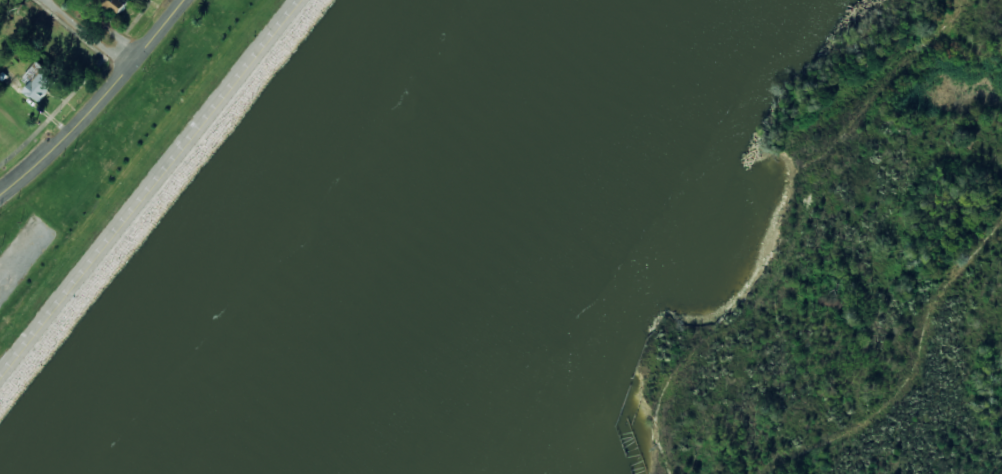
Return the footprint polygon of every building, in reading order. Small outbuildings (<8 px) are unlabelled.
[(125,0),(100,0),(117,15),(128,3),(125,0)] [(39,102),(56,78),(41,67),(24,91),(39,102)]
